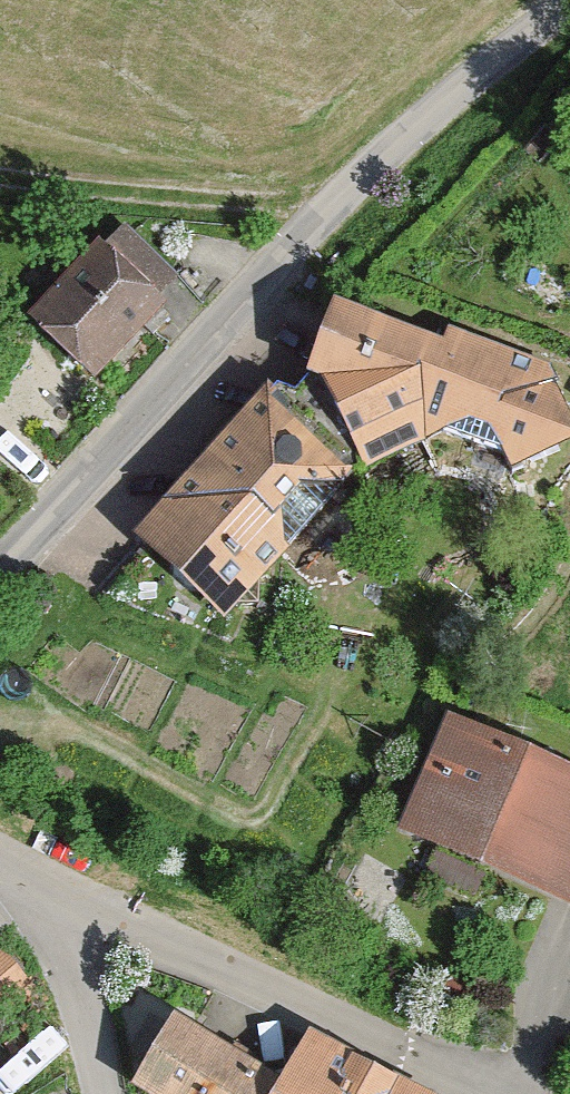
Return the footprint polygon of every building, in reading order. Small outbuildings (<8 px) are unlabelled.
[(94,241),(22,312),(90,381),(162,309),(153,300),(172,281),(120,228),(101,247),(94,241)] [(437,434),(438,340),(328,297),(291,395),(358,470),(437,434)] [(438,340),(437,434),(517,465),(569,436),(569,434),(549,384),(554,371),(444,327),(438,340)] [(358,470),(291,395),(260,390),(194,460),(288,549),(358,470)] [(288,549),(194,460),(125,532),(222,624),(288,549)] [(442,713),(391,830),(569,908),(569,769),(442,713)] [(0,955),(0,994),(19,976),(0,955)] [(275,1081),(165,1018),(124,1089),(133,1093),(269,1093),(275,1081)] [(275,1081),(269,1093),(419,1093),(305,1029),(275,1081)]
